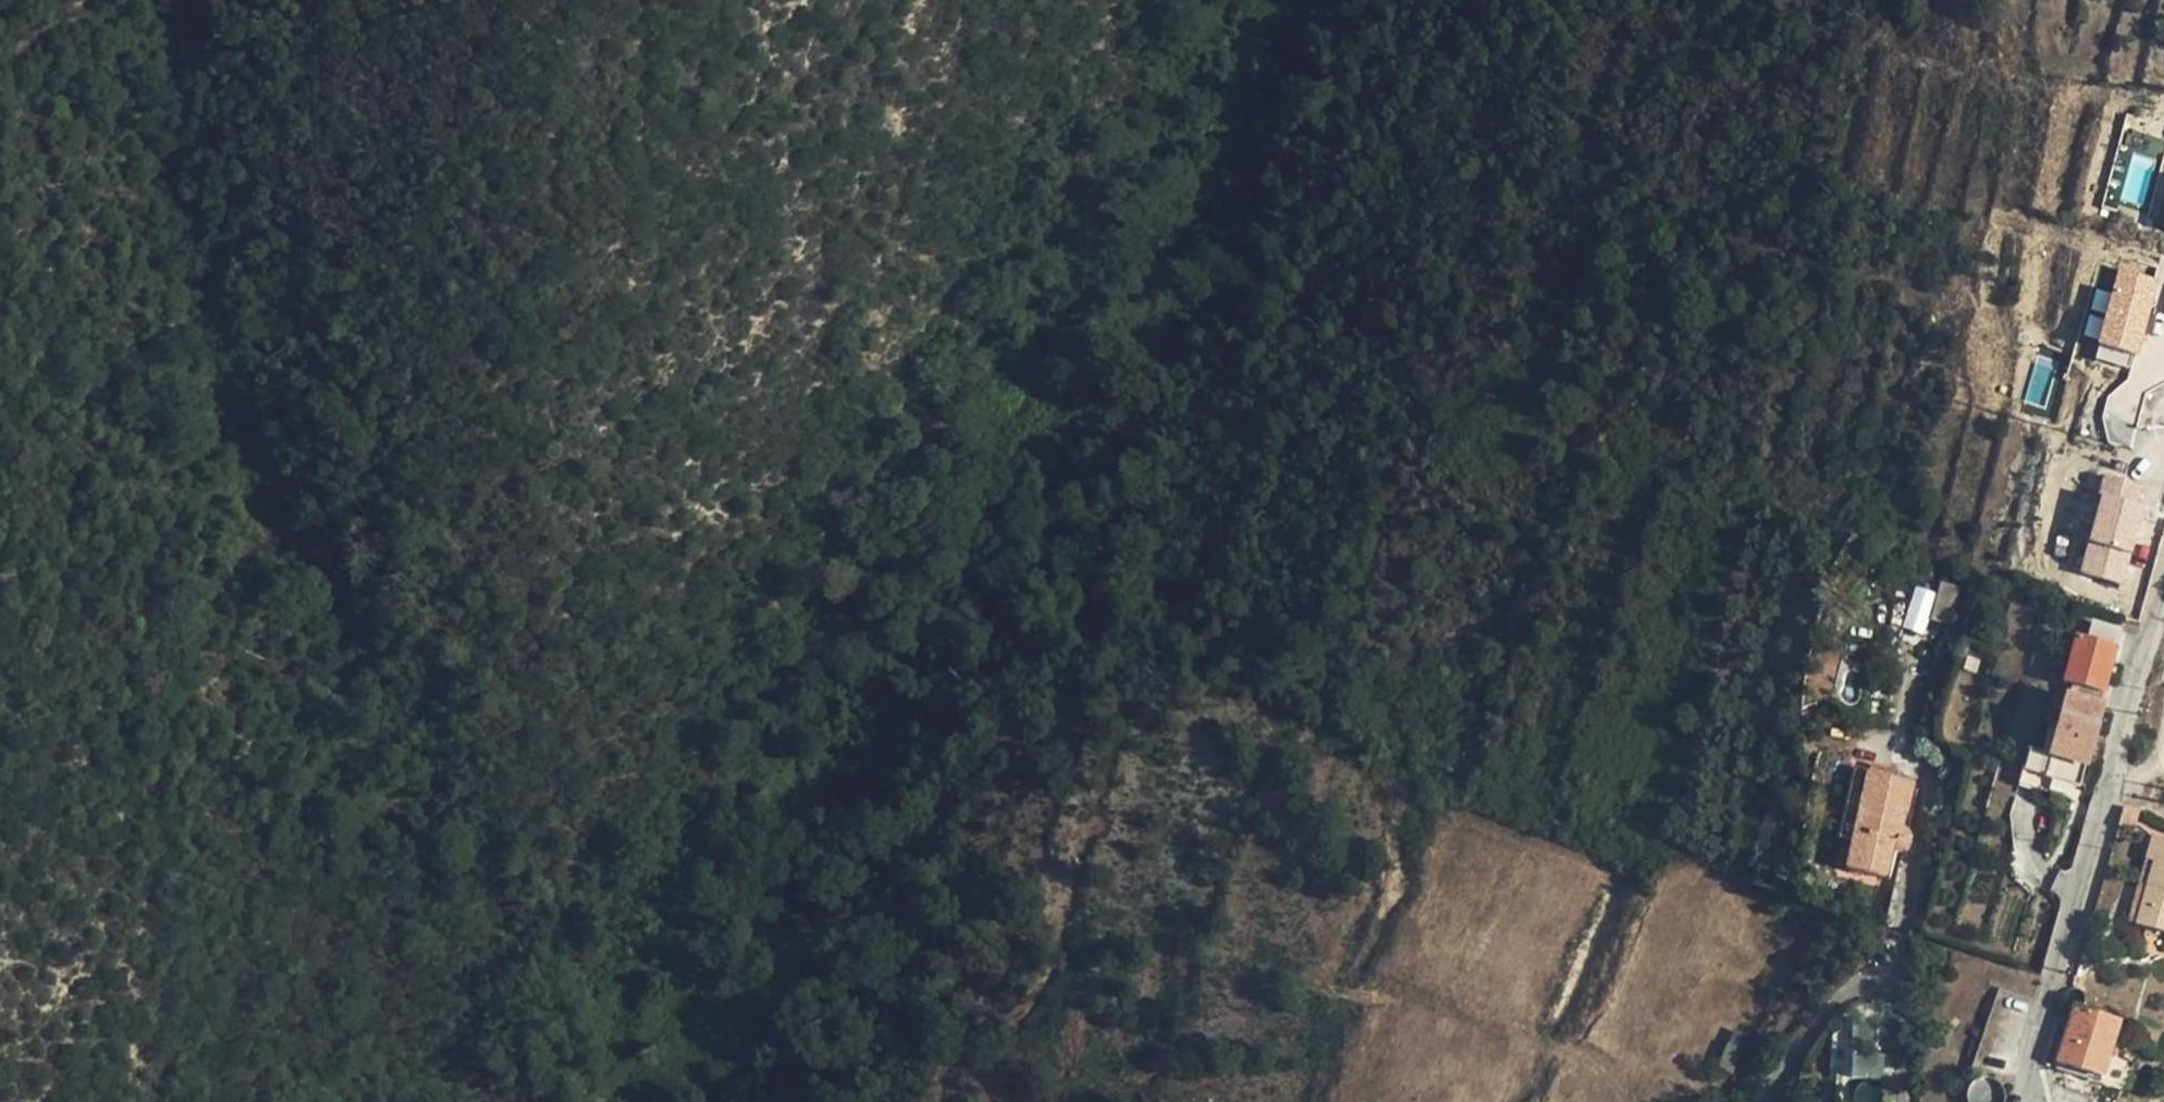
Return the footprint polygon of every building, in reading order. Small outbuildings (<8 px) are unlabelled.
[(2121,268),(2096,353),(2136,364),(2161,280),(2121,268)] [(2087,637),(2121,642),(2123,627),(2090,621),(2087,637)] [(2071,686),(2068,698),(2099,707),(2116,648),(2075,637),(2062,684),(2071,686)] [(2068,698),(2065,697),(2050,752),(2030,746),(2019,783),(2076,800),(2100,707),(2099,707),(2068,698)] [(1870,766),(1868,774),(1891,779),(1893,771),(1870,766)] [(1852,842),(1867,774),(1853,771),(1838,839),(1852,842)] [(1868,774),(1867,774),(1852,842),(1846,869),(1884,878),(1890,851),(1897,854),(1904,852),(1909,848),(1912,841),(1912,838),(1909,831),(1907,829),(1901,826),(1904,815),(1905,815),(1912,784),(1891,779),(1868,774)] [(2120,818),(2135,823),(2138,812),(2123,807),(2120,818)] [(2079,815),(2057,810),(2054,825),(2076,830),(2079,815)] [(2135,823),(2120,818),(2117,827),(2132,831),(2135,823)] [(2151,836),(2144,861),(2152,864),(2134,926),(2163,934),(2163,840),(2151,836)] [(2144,861),(2127,924),(2134,926),(2152,864),(2144,861)] [(2073,1008),(2056,1062),(2102,1077),(2118,1023),(2073,1008)] [(1876,1022),(1852,1020),(1851,1078),(1881,1080),(1882,1057),(1875,1056),(1876,1022)] [(2102,1077),(2056,1062),(2054,1069),(2100,1083),(2102,1077)] [(2093,1100),(2065,1086),(2058,1101),(2093,1101),(2093,1100)] [(1945,1101),(1958,1101),(1960,1095),(1948,1091),(1945,1101)]
